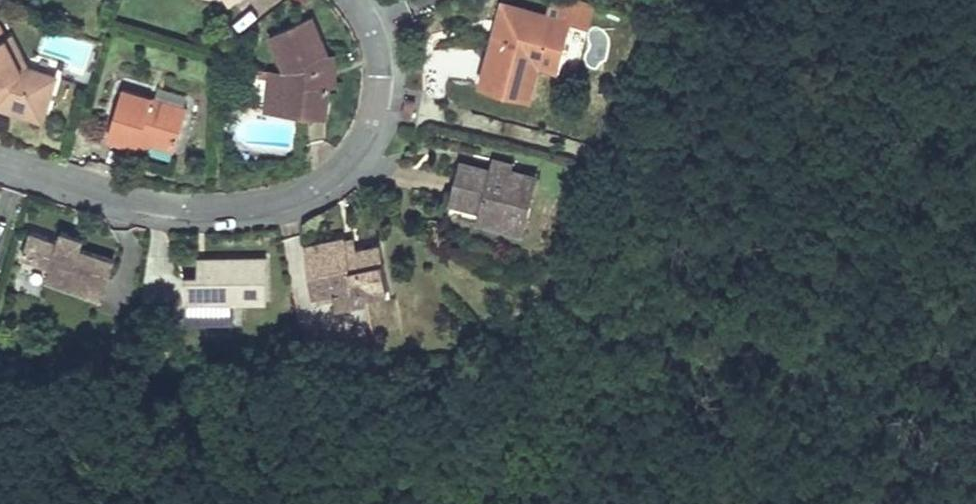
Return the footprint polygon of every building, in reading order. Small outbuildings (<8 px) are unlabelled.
[(481,85),(529,98),(539,60),(543,45),(564,50),(571,22),(590,27),(597,3),(586,0),(550,0),(546,14),(503,3),(498,23),(503,25),(501,32),(495,31),(481,85)] [(328,54),(312,18),(271,36),(286,71),(271,69),(267,107),(327,114),(330,82),(328,54)] [(0,28),(0,103),(6,100),(10,101),(8,108),(26,113),(29,104),(46,109),(57,75),(28,66),(22,70),(6,39),(0,28)] [(28,66),(12,35),(6,39),(22,70),(28,66)] [(564,50),(543,45),(539,60),(560,66),(564,50)] [(336,54),(328,54),(330,82),(338,82),(336,54)] [(187,110),(122,91),(109,138),(139,146),(140,144),(141,139),(151,142),(176,149),(187,110)] [(406,99),(403,114),(414,116),(416,101),(406,99)] [(46,109),(29,104),(26,113),(43,118),(46,109)] [(493,170),(510,174),(511,169),(513,163),(496,158),(493,170)] [(526,225),(539,176),(511,169),(510,174),(493,170),(463,162),(458,179),(471,183),(466,203),(484,207),(482,213),(526,225)] [(466,203),(471,183),(458,179),(453,199),(466,203)] [(526,225),(482,213),(481,218),(525,230),(526,225)] [(115,258),(81,247),(84,236),(76,234),(74,240),(68,238),(69,232),(62,230),(59,240),(30,231),(23,256),(51,265),(46,279),(102,297),(115,258)] [(346,238),(345,234),(305,243),(314,292),(335,288),(338,304),(366,298),(365,293),(389,288),(381,243),(357,247),(348,249),(346,238)] [(346,238),(348,249),(357,247),(355,237),(346,238)] [(267,257),(205,257),(205,276),(199,276),(186,276),(186,317),(235,317),(235,299),(268,299),(267,257)] [(389,288),(365,293),(366,298),(390,294),(389,288)]
